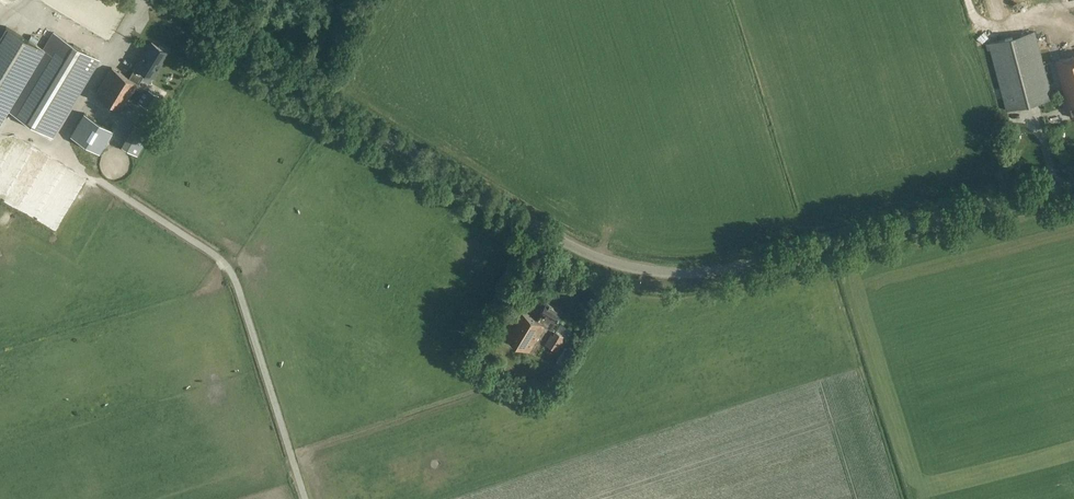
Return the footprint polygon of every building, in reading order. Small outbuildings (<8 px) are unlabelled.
[(5,26),(0,34),(0,121),(44,48),(5,26)] [(1053,98),(1035,30),(986,43),(988,49),(990,49),(1007,110),(1053,98)] [(98,60),(54,33),(7,109),(52,136),(98,60)] [(159,46),(152,41),(147,50),(145,49),(135,65),(136,66),(134,70),(135,71),(130,78),(112,67),(95,93),(122,109),(138,83),(145,71),(153,76),(162,61),(161,60),(167,50),(165,49),(166,48),(160,44),(159,46)] [(1056,60),(1071,117),(1073,116),(1073,55),(1056,60)] [(160,95),(150,89),(147,94),(144,93),(139,102),(152,109),(160,95)] [(112,131),(84,114),(70,135),(98,152),(112,131)] [(150,133),(134,123),(121,146),(137,155),(150,133)] [(4,133),(0,136),(0,167),(12,169),(23,161),(25,147),(17,135),(4,133)] [(534,293),(524,301),(531,309),(540,301),(534,293)] [(563,310),(547,301),(537,319),(519,308),(503,335),(529,351),(545,325),(552,329),(563,310)] [(567,338),(557,331),(554,336),(552,335),(546,344),(558,351),(567,338)] [(575,344),(569,340),(557,362),(563,365),(575,344)]
